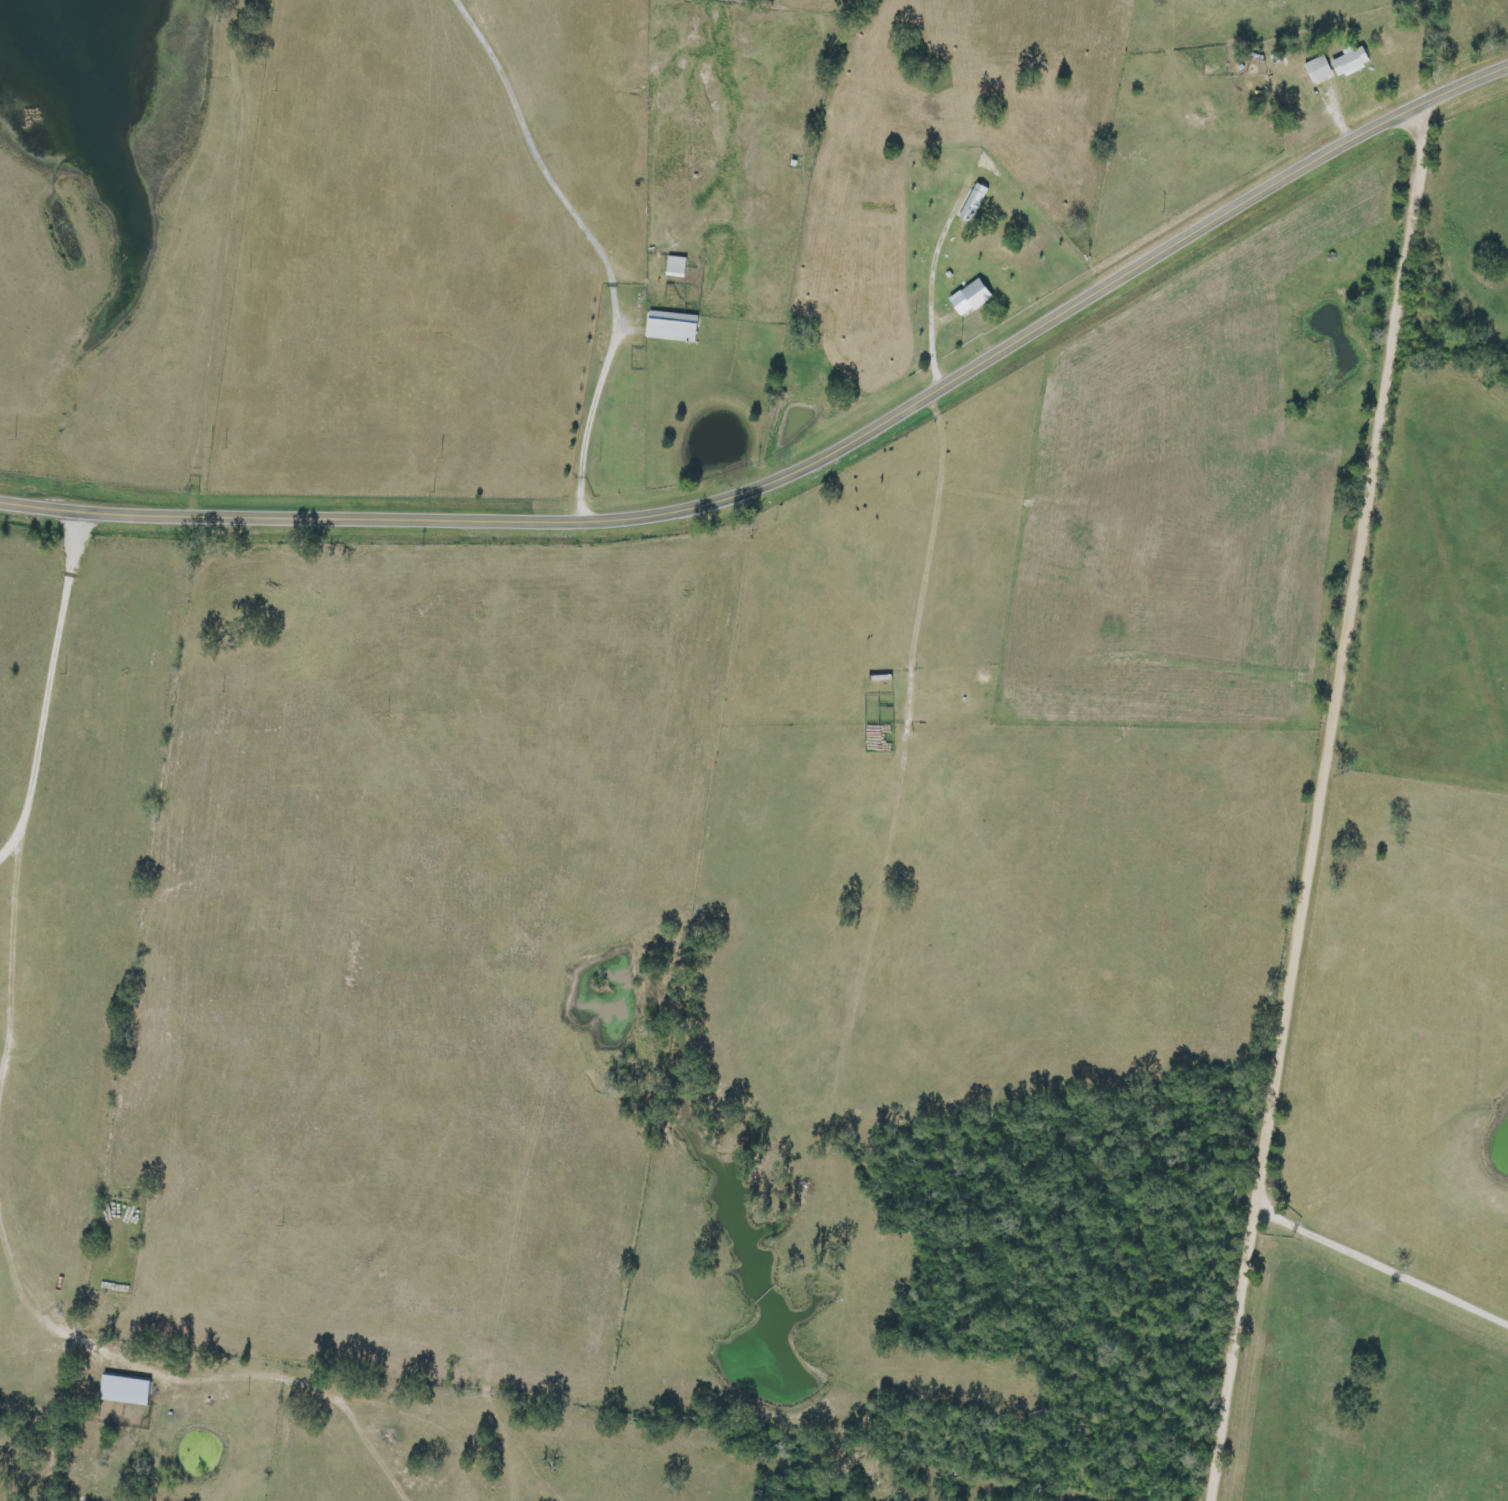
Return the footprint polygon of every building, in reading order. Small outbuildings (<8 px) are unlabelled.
[(1375,64),(1368,46),(1357,50),(1355,47),(1346,50),(1348,56),(1331,62),(1338,79),(1375,64)] [(1336,76),(1326,55),(1306,64),(1315,85),(1336,76)] [(689,276),(689,258),(671,257),(669,275),(689,276)] [(979,312),(999,297),(984,277),(953,300),(965,316),(976,308),(979,312)] [(651,337),(701,344),(705,317),(655,310),(651,337)] [(148,1406),(151,1382),(102,1375),(99,1400),(148,1406)]
